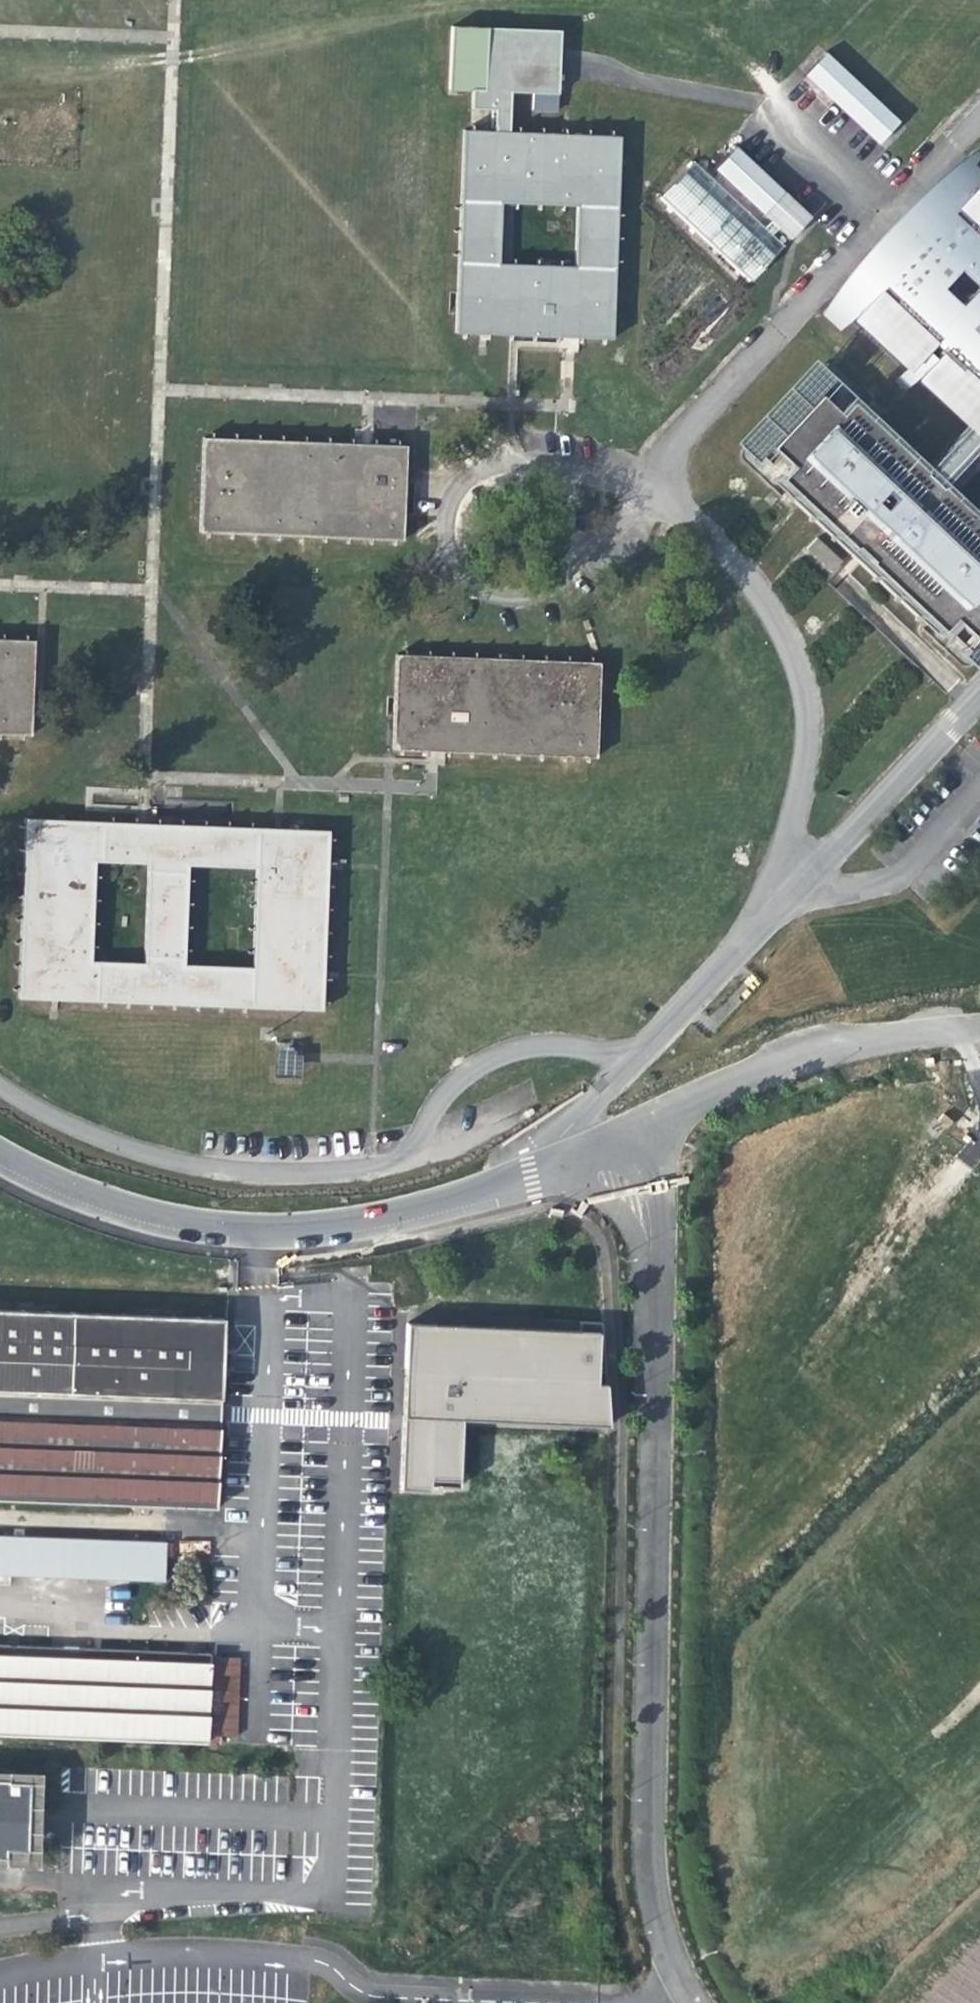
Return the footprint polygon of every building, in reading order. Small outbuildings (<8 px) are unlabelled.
[(451,25),(448,95),(472,96),(472,109),(495,110),(495,130),(463,128),(455,332),(567,337),(614,339),(621,134),(511,131),(512,90),(533,91),(534,111),(557,112),(559,92),(561,29),(451,25)] [(804,74),(879,142),(901,119),(826,50),(804,74)] [(660,197),(750,283),(786,243),(791,237),(815,215),(736,145),(714,167),(711,171),(698,159),(660,197)] [(943,482),(971,455),(979,464),(979,169),(966,156),(822,314),(952,436),(924,464),(943,482)] [(819,394),(771,444),(790,461),(776,474),(943,632),(956,619),(977,638),(979,634),(979,519),(943,482),(924,464),(853,394),(838,409),(819,394)] [(199,532),(402,540),(407,492),(406,443),(368,442),(203,436),(199,532)] [(830,576),(843,563),(819,537),(805,550),(830,576)] [(31,736),(32,685),(32,639),(0,638),(0,734),(31,736)] [(393,749),(425,751),(432,751),(439,751),(596,757),(600,661),(396,652),(393,749)] [(323,1010),(326,973),(329,866),(329,829),(278,827),(147,821),(25,816),(18,998),(55,1001),(323,1010)] [(303,1043),(275,1043),(274,1084),(305,1084),(304,1059),(303,1043)] [(223,1403),(223,1317),(0,1309),(0,1395),(223,1403)] [(403,1428),(400,1495),(426,1493),(430,1482),(458,1484),(460,1419),(546,1423),(606,1427),(606,1375),(596,1376),(598,1326),(407,1321),(403,1428)] [(169,1506),(216,1508),(220,1428),(0,1420),(0,1500),(169,1506)] [(0,1536),(0,1586),(12,1586),(14,1576),(166,1583),(166,1542),(0,1536)] [(236,1746),(240,1658),(211,1657),(0,1649),(0,1736),(236,1746)] [(35,1867),(40,1773),(0,1771),(0,1866),(35,1867)]
